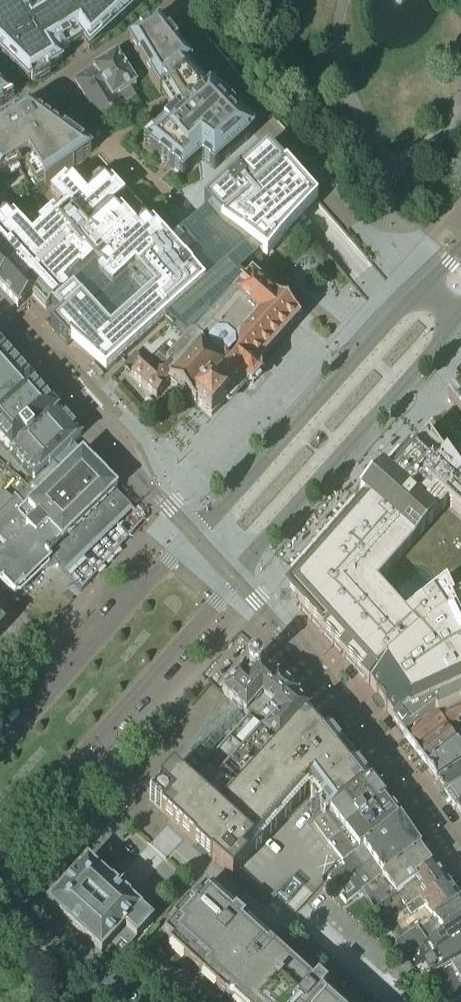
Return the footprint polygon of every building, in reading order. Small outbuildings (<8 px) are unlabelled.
[(30,83),(61,65),(54,53),(78,39),(88,54),(148,0),(41,0),(27,8),(23,0),(7,0),(0,4),(0,57),(30,83)] [(159,25),(129,43),(131,47),(154,85),(160,93),(165,89),(180,114),(154,137),(159,141),(151,151),(183,177),(201,161),(214,170),(254,134),(210,88),(205,92),(186,71),(191,66),(159,25)] [(100,122),(123,107),(122,106),(136,97),(130,88),(136,84),(117,55),(93,70),(94,70),(75,82),(100,122)] [(29,109),(0,127),(0,176),(28,159),(41,181),(45,187),(91,154),(29,109)] [(310,213),(316,203),(271,154),(197,221),(185,232),(178,238),(172,232),(164,239),(156,230),(153,233),(140,220),(132,227),(127,221),(120,214),(114,207),(122,200),(115,192),(111,187),(100,175),(96,179),(88,185),(86,182),(83,179),(78,174),(69,182),(65,186),(54,196),(64,208),(52,219),(45,225),(39,231),(32,237),(28,231),(13,216),(12,215),(9,218),(4,212),(1,209),(0,210),(0,287),(3,291),(9,297),(18,307),(19,308),(32,295),(39,302),(46,310),(51,305),(58,305),(63,312),(50,327),(68,346),(69,345),(75,339),(106,373),(118,363),(165,321),(189,342),(248,281),(243,277),(256,265),(267,256),(303,224),(310,213)] [(252,276),(248,281),(189,342),(166,364),(160,359),(152,368),(136,353),(122,369),(126,371),(157,399),(171,383),(196,406),(198,404),(212,417),(244,382),(248,385),(254,384),(261,377),(260,371),(257,368),(300,319),(270,291),(252,276)] [(0,350),(0,404),(29,378),(2,348),(0,350)] [(0,404),(0,439),(11,452),(10,453),(10,454),(33,433),(58,411),(29,378),(0,404)] [(457,394),(451,399),(450,406),(460,420),(460,390),(457,394)] [(33,433),(10,454),(34,480),(35,481),(50,467),(68,450),(72,447),(71,446),(76,441),(80,438),(81,437),(80,435),(79,436),(78,434),(75,430),(75,429),(74,430),(58,411),(33,433)] [(450,418),(447,415),(438,422),(440,425),(425,437),(429,442),(455,478),(460,485),(460,432),(450,418)] [(428,442),(413,458),(409,455),(407,458),(401,453),(397,455),(392,457),(388,461),(385,465),(383,470),(383,475),(384,476),(383,477),(382,475),(377,481),(378,482),(375,486),(371,484),(368,486),(366,490),(368,494),(365,497),(364,496),(359,502),(360,503),(359,504),(358,503),(353,504),(349,507),(345,510),(342,514),(340,519),(339,524),(340,525),(337,528),(336,527),(331,529),(327,531),(323,535),(320,539),(318,543),(317,548),(318,549),(316,553),(315,552),(310,553),(305,556),(301,559),(298,563),(296,568),(296,573),(301,578),(298,581),(300,583),(302,584),(297,591),(296,599),(302,605),(301,607),(300,607),(298,609),(301,612),(302,611),(311,621),(310,622),(311,623),(312,622),(321,632),(320,633),(323,636),(324,635),(333,645),(332,646),(333,647),(334,646),(343,656),(342,657),(345,661),(346,659),(355,669),(354,671),(369,687),(370,686),(377,696),(375,697),(386,713),(387,712),(394,722),(393,724),(405,740),(440,721),(442,723),(460,714),(460,485),(455,478),(429,442),(428,443),(428,442)] [(15,595),(26,584),(50,561),(53,563),(58,568),(60,567),(62,566),(64,565),(66,563),(68,562),(70,561),(72,559),(74,558),(76,556),(78,555),(80,553),(82,551),(84,549),(85,548),(87,546),(88,544),(90,542),(91,540),(93,538),(94,536),(96,534),(97,532),(98,530),(99,527),(100,525),(101,523),(102,521),(103,518),(104,516),(105,514),(101,510),(98,507),(101,503),(115,490),(117,489),(116,487),(115,487),(104,477),(103,476),(104,475),(100,471),(95,466),(94,467),(88,460),(84,456),(85,456),(83,454),(78,459),(77,459),(71,453),(68,450),(50,467),(35,481),(34,480),(21,494),(20,496),(18,494),(16,496),(13,499),(8,505),(0,497),(0,579),(15,595)] [(310,710),(310,709),(297,697),(298,696),(278,677),(277,678),(259,663),(257,662),(256,662),(254,662),(253,662),(251,663),(251,664),(247,668),(246,667),(238,676),(239,677),(223,693),(250,717),(249,718),(278,744),(310,710)] [(243,855),(309,783),(330,812),(372,781),(356,759),(347,750),(321,723),(310,710),(278,744),(249,718),(248,719),(249,720),(245,724),(244,723),(243,724),(244,725),(240,729),(240,728),(238,730),(239,730),(236,734),(235,734),(234,735),(234,736),(231,740),(230,739),(229,740),(230,741),(226,745),(225,744),(224,746),(225,746),(221,750),(220,750),(219,751),(220,752),(216,756),(215,755),(214,756),(215,757),(211,761),(211,760),(209,762),(210,762),(207,766),(206,766),(205,767),(205,768),(202,772),(201,771),(200,772),(201,773),(197,777),(196,776),(195,778),(196,778),(192,782),(191,782),(189,784),(188,783),(187,784),(176,774),(177,773),(174,770),(172,773),(174,775),(164,786),(162,784),(159,787),(161,788),(159,789),(160,790),(157,794),(156,793),(155,795),(152,799),(151,799),(150,800),(151,801),(152,801),(156,804),(155,805),(156,806),(157,805),(161,809),(160,810),(162,811),(161,812),(195,843),(194,844),(212,860),(213,859),(233,877),(249,860),(243,855)] [(460,725),(460,714),(442,723),(440,721),(405,740),(416,754),(451,735),(452,738),(460,733),(460,729),(459,726),(460,725)] [(460,740),(460,733),(452,738),(451,735),(416,754),(427,768),(456,745),(458,749),(460,747),(460,743),(459,740),(460,740)] [(458,749),(456,745),(427,768),(437,783),(460,768),(460,747),(458,749)] [(446,796),(460,788),(460,768),(437,783),(438,785),(446,796)] [(344,832),(386,800),(372,781),(330,812),(314,824),(329,844),(329,845),(337,839),(345,833),(344,832)] [(446,796),(456,811),(460,809),(460,788),(446,796)] [(393,824),(401,819),(386,800),(344,832),(345,833),(337,839),(329,845),(342,862),(343,863),(355,854),(365,847),(393,824)] [(416,852),(421,848),(401,819),(393,824),(365,847),(355,854),(343,863),(346,867),(328,880),(328,881),(329,881),(346,905),(362,892),(383,876),(416,852)] [(362,892),(374,914),(376,913),(397,897),(411,885),(414,883),(414,882),(417,880),(415,877),(433,864),(421,848),(416,852),(383,876),(362,892)] [(113,885),(89,864),(90,864),(88,862),(86,864),(51,903),(49,905),(51,906),(65,918),(64,919),(84,937),(85,936),(102,952),(117,936),(129,947),(137,939),(137,940),(154,921),(141,910),(140,910),(127,898),(128,897),(113,884),(113,885)] [(407,912),(447,882),(433,864),(415,877),(417,880),(414,882),(414,883),(411,885),(397,897),(376,913),(383,925),(379,928),(381,932),(383,930),(400,917),(407,912)] [(433,918),(459,900),(447,882),(407,912),(400,917),(383,930),(381,932),(391,950),(393,949),(393,948),(403,941),(432,918),(433,918)] [(280,953),(245,921),(246,919),(236,910),(235,912),(207,887),(192,903),(189,901),(188,902),(173,919),(176,921),(162,937),(169,944),(233,1001),(236,1001),(280,953)] [(460,923),(460,902),(459,900),(433,918),(432,918),(403,941),(393,948),(393,949),(391,950),(394,957),(398,964),(400,962),(411,956),(428,945),(429,944),(430,943),(460,923)] [(460,940),(460,923),(430,943),(429,944),(428,945),(411,956),(400,962),(398,964),(405,976),(407,975),(425,963),(438,955),(446,950),(449,948),(453,946),(460,940)] [(460,961),(460,940),(453,946),(449,948),(446,950),(438,955),(425,963),(407,975),(405,976),(412,989),(414,988),(433,978),(432,977),(434,976),(460,961)] [(236,1001),(334,1001),(324,993),(328,988),(319,979),(314,984),(280,953),(236,1001)] [(460,961),(434,976),(432,977),(433,978),(445,1001),(460,1001),(460,961)]
